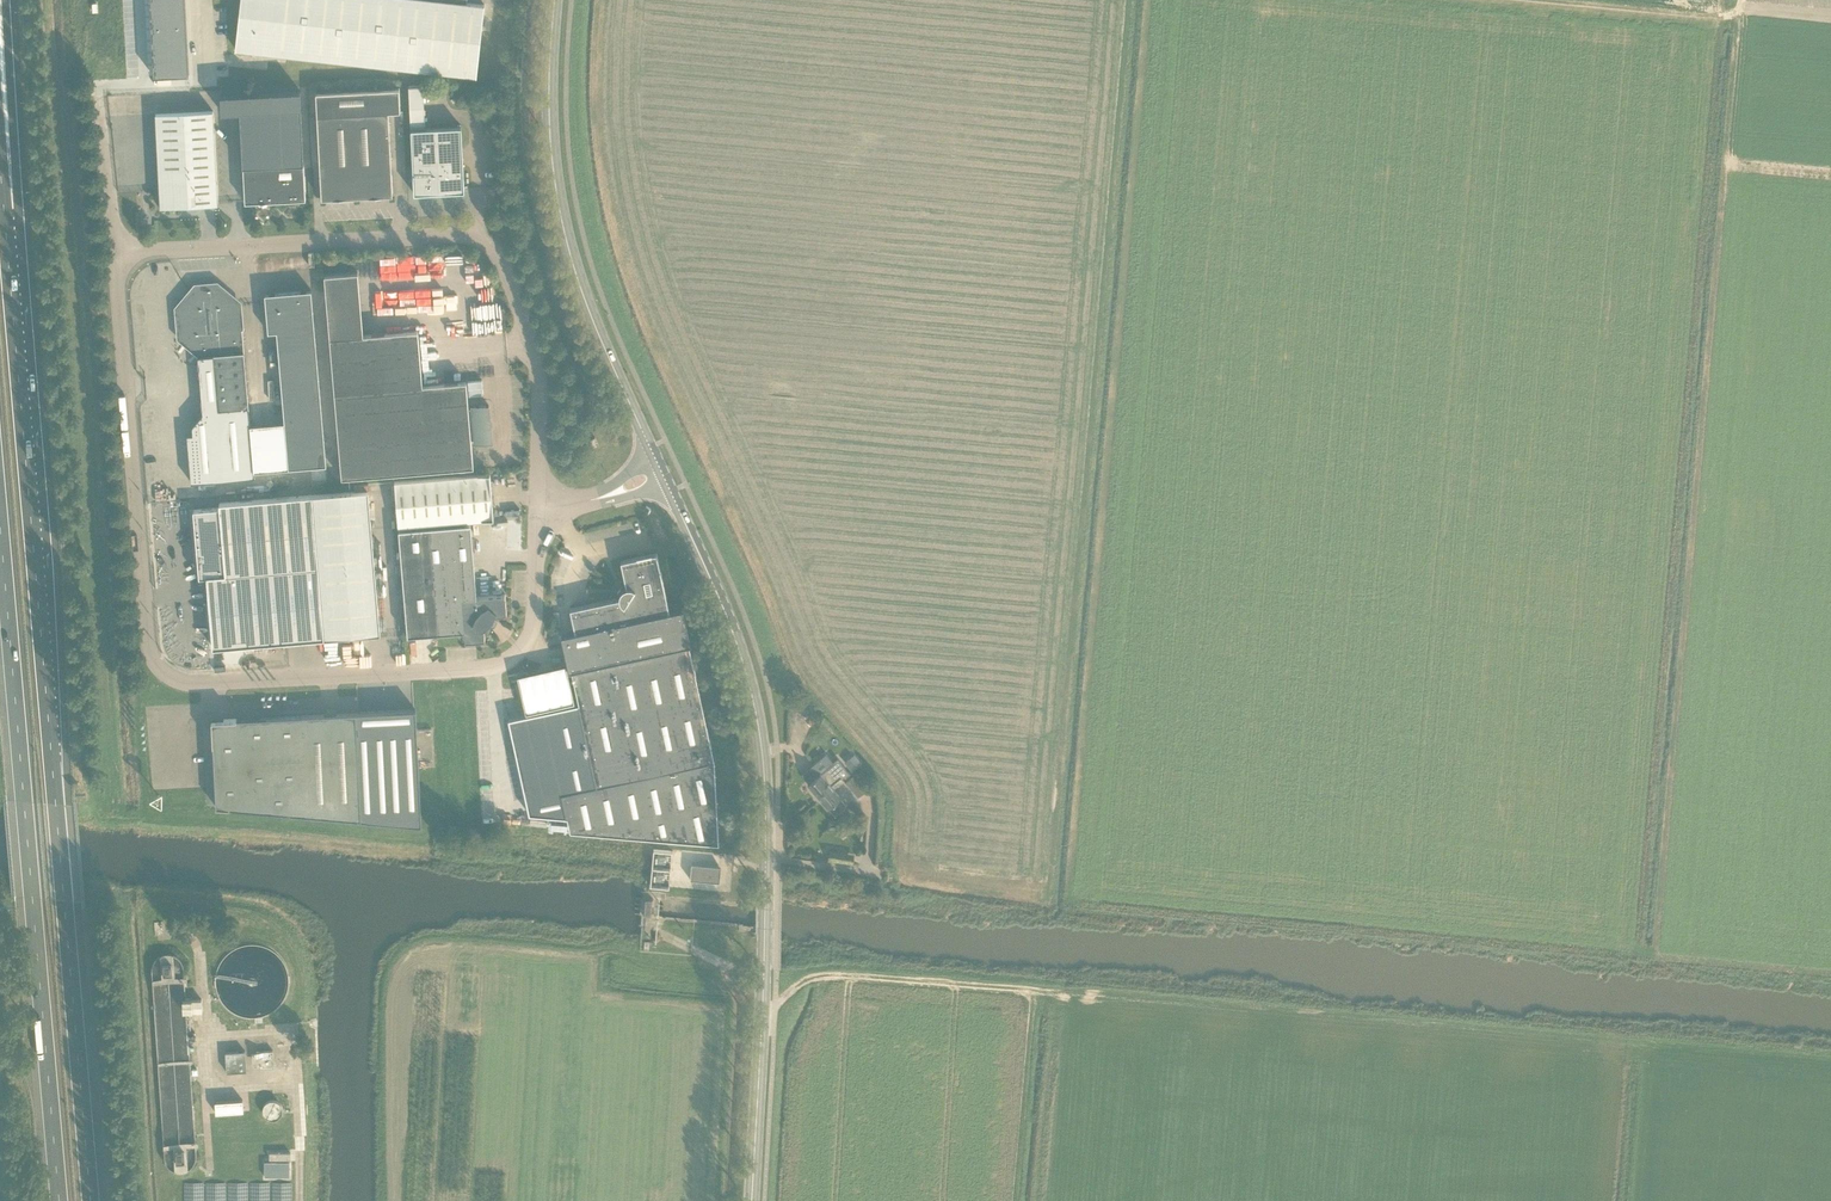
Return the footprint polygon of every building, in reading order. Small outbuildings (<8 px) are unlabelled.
[(154,76),(190,74),(186,0),(150,0),(154,76)] [(467,0),(241,0),(236,49),(477,76),(484,5),(467,3),(467,0)] [(417,84),(402,84),(402,123),(418,123),(417,84)] [(316,93),(322,199),(393,195),(389,112),(401,111),(400,88),(316,93)] [(301,90),(221,94),(222,112),(241,111),(245,203),(306,200),(301,107),(301,90)] [(182,206),(218,204),(213,111),(156,114),(160,190),(159,190),(160,208),(182,207),(182,206)] [(426,129),(411,129),(414,194),(465,191),(461,127),(426,129)] [(440,280),(439,254),(406,254),(406,260),(387,261),(387,256),(369,256),(370,291),(402,290),(402,281),(440,280)] [(451,255),(452,280),(480,279),(479,265),(465,266),(464,254),(451,255)] [(324,275),(344,478),(475,465),(473,439),(476,439),(477,440),(493,438),(490,403),(473,404),(473,406),(470,406),(467,380),(423,385),(418,330),(363,335),(357,272),(324,275)] [(183,310),(177,311),(179,335),(185,335),(186,343),(198,354),(203,413),(193,425),(194,434),(187,434),(191,482),(255,477),(254,471),(290,468),(286,422),(251,425),(249,407),(240,305),(235,306),(234,298),(223,289),(215,289),(215,284),(199,285),(199,291),(191,292),(182,303),(183,310)] [(312,290),(265,294),(269,331),(278,330),(286,422),(290,468),(327,464),(312,290)] [(483,301),(491,301),(491,290),(483,290),(483,301)] [(468,317),(471,331),(480,330),(479,328),(497,325),(495,312),(468,317)] [(588,441),(592,449),(599,445),(595,437),(588,441)] [(175,466),(178,476),(184,475),(181,464),(175,466)] [(395,480),(399,526),(495,518),(491,472),(395,480)] [(325,637),(382,632),(370,490),(314,495),(221,503),(222,507),(195,509),(201,577),(209,575),(215,646),(325,637)] [(466,630),(467,640),(486,638),(485,627),(489,624),(494,618),(496,614),(508,613),(506,593),(478,596),(471,523),(400,529),(409,635),(466,630)] [(552,710),(509,719),(530,814),(549,816),(567,817),(570,833),(678,841),(719,844),(715,759),(689,642),(692,642),(684,606),(670,609),(657,551),(621,559),(627,584),(625,585),(624,586),(623,587),(621,588),(621,590),(620,591),(620,593),(620,595),(620,596),(571,608),(576,631),(562,634),(570,669),(572,669),(580,704),(552,710)] [(231,807),(424,824),(418,708),(238,718),(238,717),(226,718),(226,720),(227,720),(227,725),(221,732),(216,732),(216,731),(214,731),(218,805),(218,806),(231,807)] [(821,773),(808,784),(817,795),(841,774),(842,775),(843,774),(845,777),(850,773),(838,758),(833,762),(826,754),(814,765),(821,773)] [(855,756),(847,763),(853,770),(861,763),(855,756)] [(804,760),(793,770),(801,778),(812,768),(804,760)] [(846,781),(859,797),(870,788),(857,773),(846,781)] [(841,774),(817,795),(828,807),(829,807),(833,812),(837,812),(844,806),(844,803),(840,797),(833,788),(838,784),(838,785),(844,781),(843,779),(845,778),(842,775),(841,774)] [(830,850),(829,860),(840,861),(842,852),(830,850)] [(692,864),(691,879),(720,882),(722,866),(692,864)] [(643,914),(653,915),(654,898),(644,897),(644,906),(643,914)] [(227,1052),(229,1070),(248,1068),(246,1050),(227,1052)] [(274,1050),(253,1051),(253,1062),(261,1062),(262,1068),(275,1067),(274,1050)] [(277,1112),(273,1097),(255,1102),(260,1116),(277,1112)] [(244,1100),(215,1101),(216,1113),(244,1111),(244,1100)] [(290,1162),(265,1162),(265,1176),(290,1176),(290,1162)]
